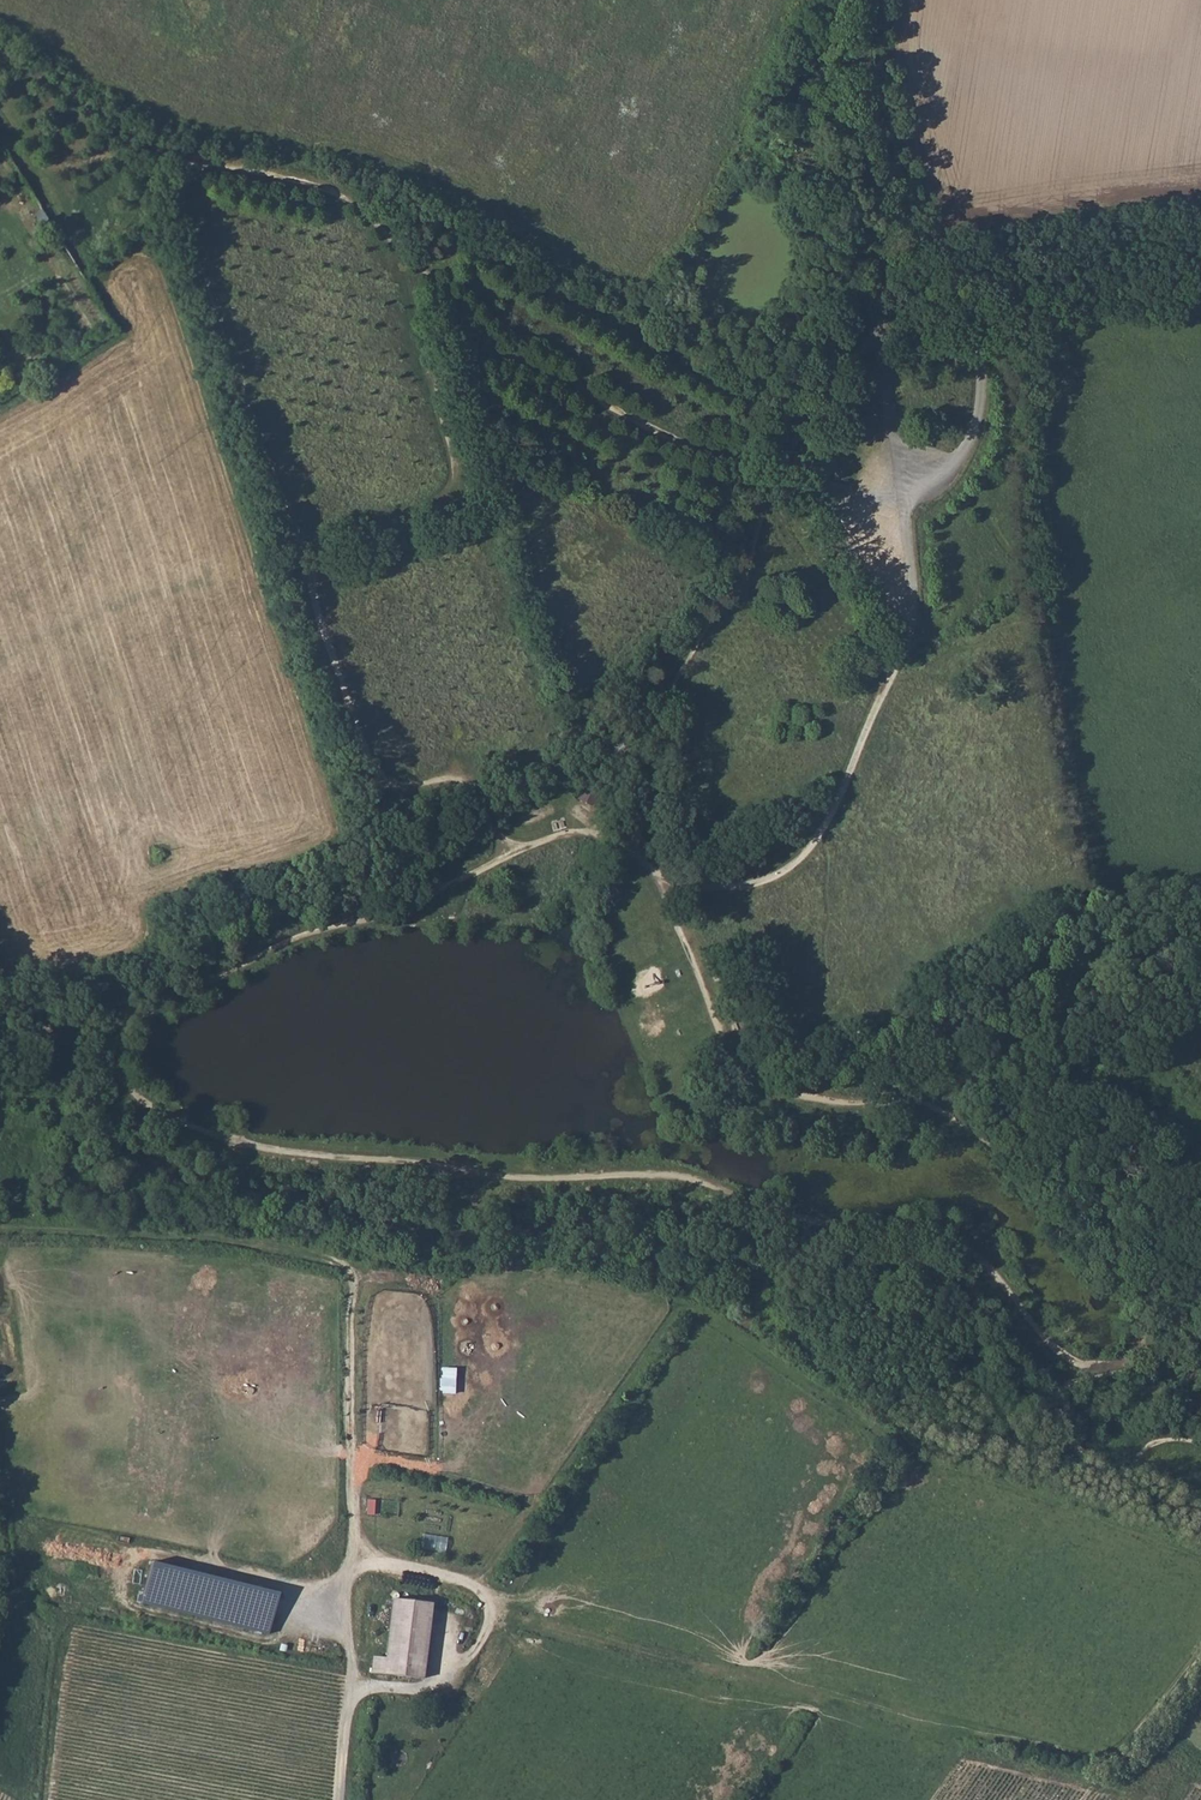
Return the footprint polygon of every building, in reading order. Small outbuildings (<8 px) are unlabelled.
[(573,794),(591,804),(608,775),(589,765),(573,794)] [(441,1391),(456,1392),(457,1367),(442,1366),(441,1391)] [(424,1533),(423,1546),(446,1548),(448,1535),(424,1533)] [(146,1570),(138,1604),(264,1634),(272,1600),(146,1570)] [(432,1603),(393,1598),(387,1658),(373,1656),(371,1672),(423,1678),(432,1603)]
